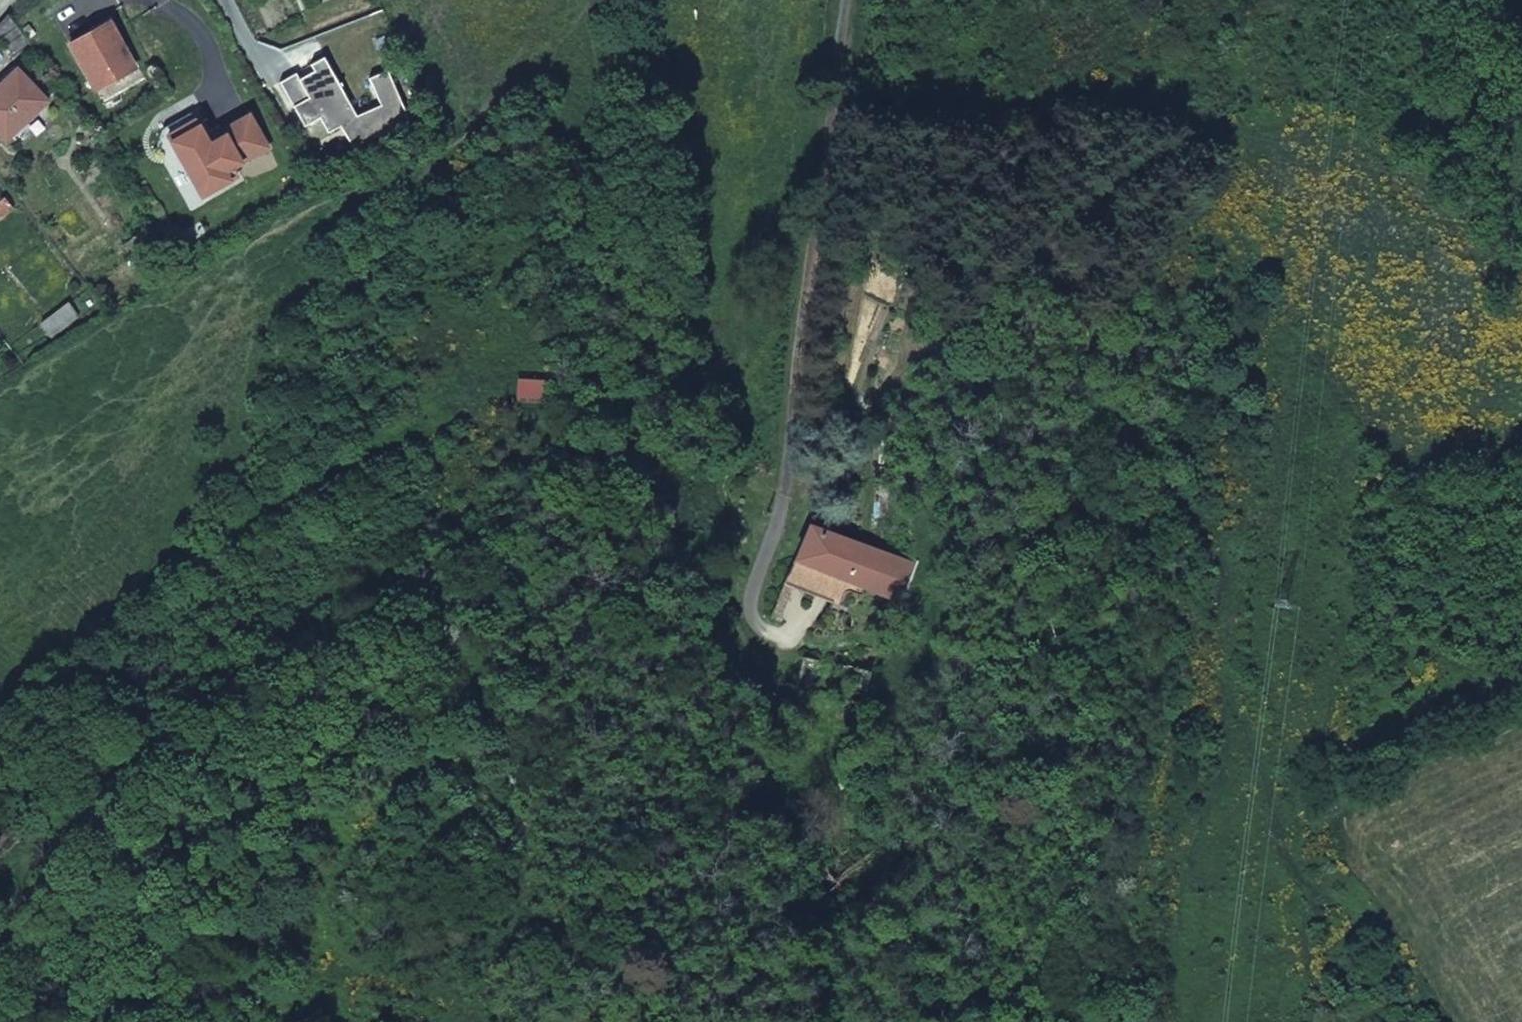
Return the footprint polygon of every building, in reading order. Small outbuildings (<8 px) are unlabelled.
[(23,49),(0,17),(0,59),(4,65),(23,49)] [(121,71),(97,25),(57,45),(81,92),(121,71)] [(38,101),(8,68),(0,75),(0,137),(38,101)] [(180,118),(151,133),(148,140),(156,142),(189,203),(225,183),(221,175),(256,155),(239,121),(210,136),(208,131),(192,140),(180,118)] [(545,380),(522,379),(518,402),(543,403),(545,380)] [(849,583),(907,605),(921,564),(817,527),(798,564),(849,583)] [(786,595),(832,615),(849,583),(798,564),(786,595)]
